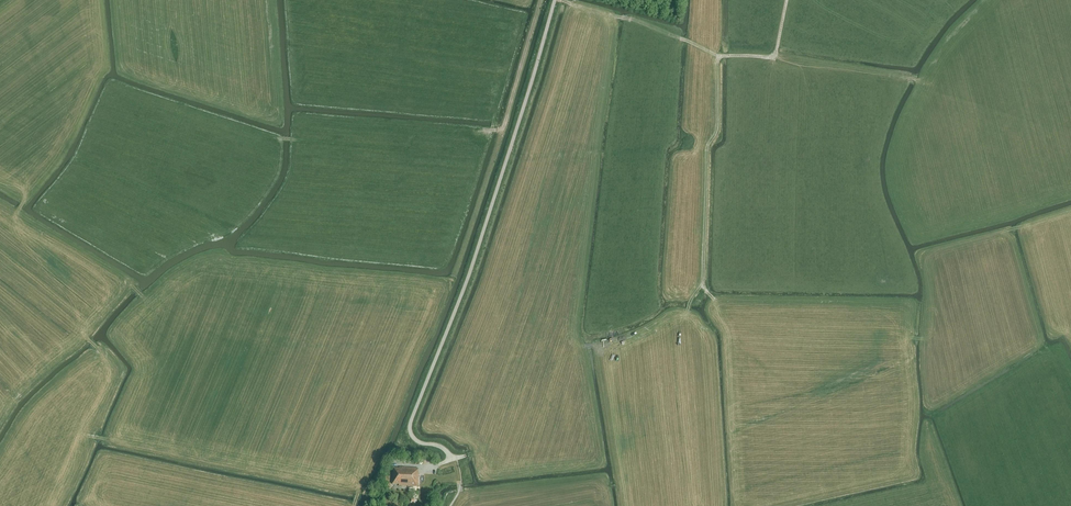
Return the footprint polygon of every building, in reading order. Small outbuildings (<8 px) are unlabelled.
[(418,473),(418,468),(400,467),(400,468),(393,468),(393,484),(399,484),(399,486),(408,486),(408,481),(411,481),(411,476),(411,473),(418,473)] [(419,474),(418,473),(411,473),(411,476),(411,481),(408,481),(408,486),(418,487),(419,474)]
